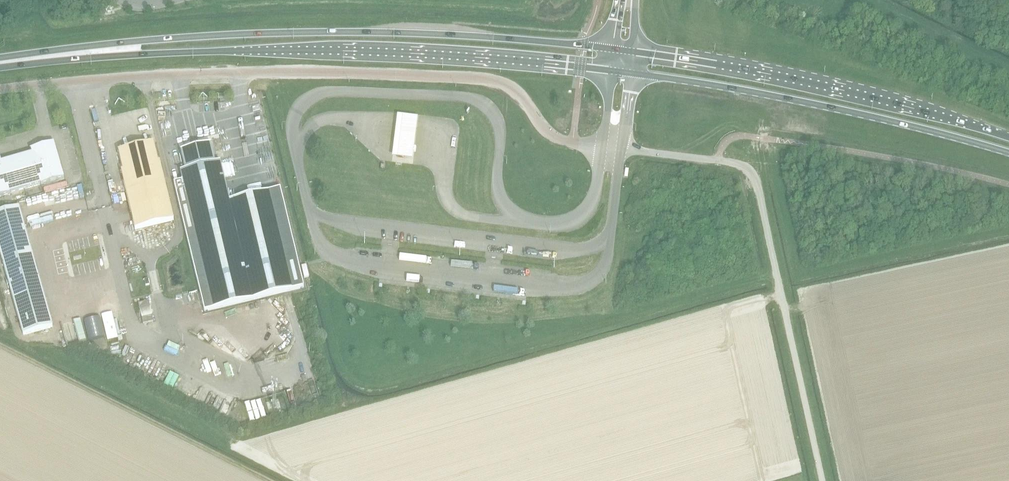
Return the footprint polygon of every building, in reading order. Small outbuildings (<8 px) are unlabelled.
[(391,157),(412,160),(417,118),(397,115),(391,157)] [(120,170),(125,190),(164,181),(159,161),(157,161),(153,142),(118,151),(122,170),(120,170)] [(10,194),(9,193),(40,184),(40,185),(64,178),(53,143),(30,149),(31,153),(1,162),(0,159),(0,196),(10,194)] [(180,171),(182,181),(174,182),(204,310),(252,297),(303,286),(280,188),(229,200),(219,161),(215,162),(210,143),(180,150),(185,169),(180,171)] [(164,181),(125,190),(134,229),(173,220),(164,181)] [(23,335),(53,327),(19,207),(0,212),(0,252),(23,335)] [(149,301),(144,302),(138,303),(143,324),(153,321),(149,301)]
